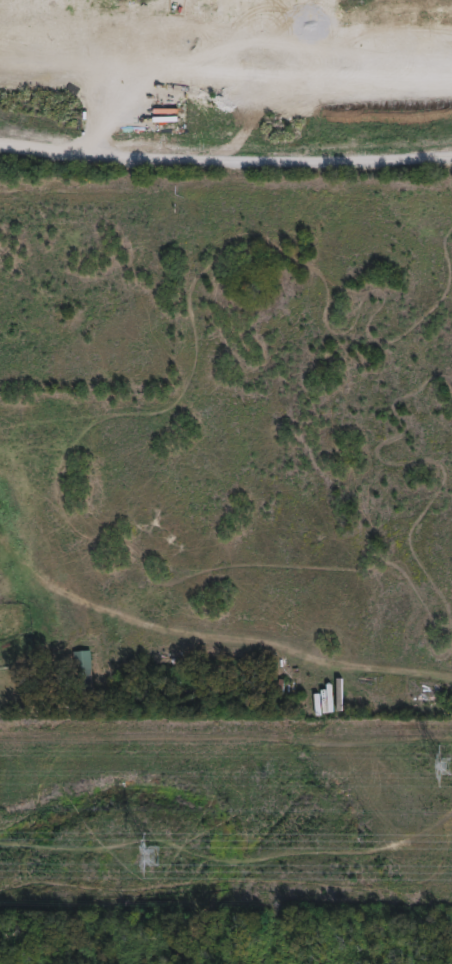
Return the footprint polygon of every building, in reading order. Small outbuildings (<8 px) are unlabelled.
[(93,690),(71,692),(67,653),(89,651),(93,690)] [(328,683),(328,685),(331,684),(333,713),(321,714),(322,715),(314,716),(312,694),(319,694),(318,691),(325,690),(324,685),(325,685),(325,684),(328,683)] [(313,714),(305,715),(301,688),(309,687),(313,714)] [(371,703),(370,710),(333,705),(334,698),(371,703)]
